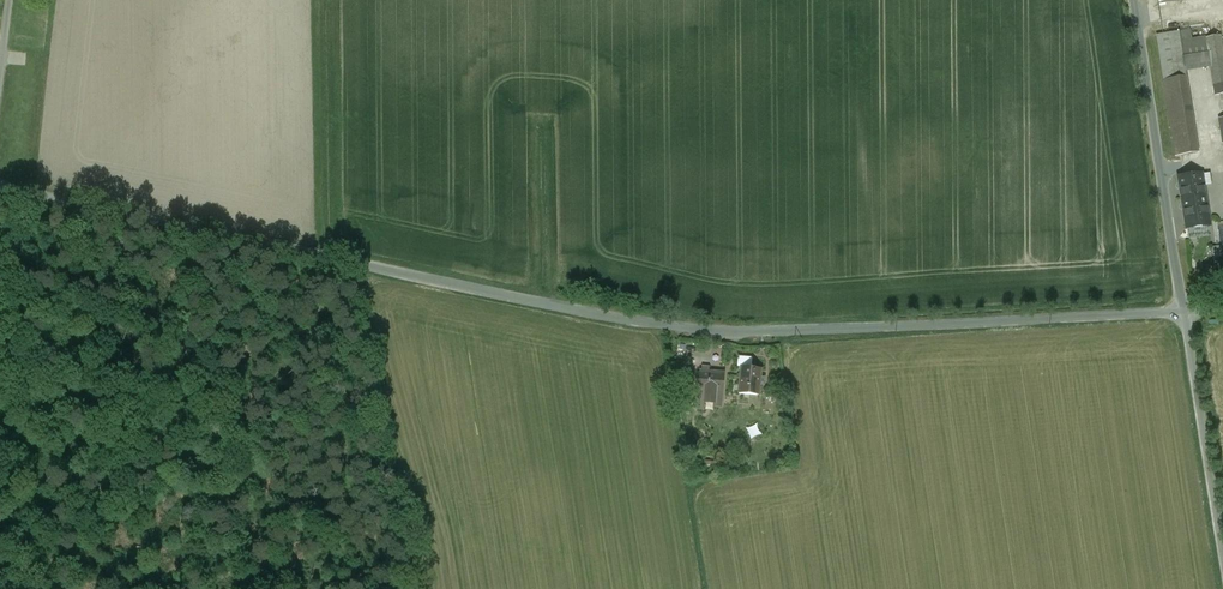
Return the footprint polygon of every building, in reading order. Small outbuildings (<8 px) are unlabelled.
[(1179,32),(1156,36),(1163,80),(1185,77),(1185,72),(1180,43),(1179,32)] [(1205,39),(1210,68),(1215,96),(1222,95),(1222,57),(1220,36),(1205,39)] [(1205,39),(1180,43),(1185,72),(1210,68),(1205,39)] [(1185,77),(1163,80),(1175,157),(1198,153),(1186,77),(1185,77)] [(1201,175),(1179,177),(1186,229),(1209,226),(1201,175)] [(762,371),(741,369),(739,395),(760,396),(762,371)] [(724,375),(700,373),(698,401),(722,403),(724,375)] [(759,424),(750,429),(755,438),(764,433),(759,424)]
